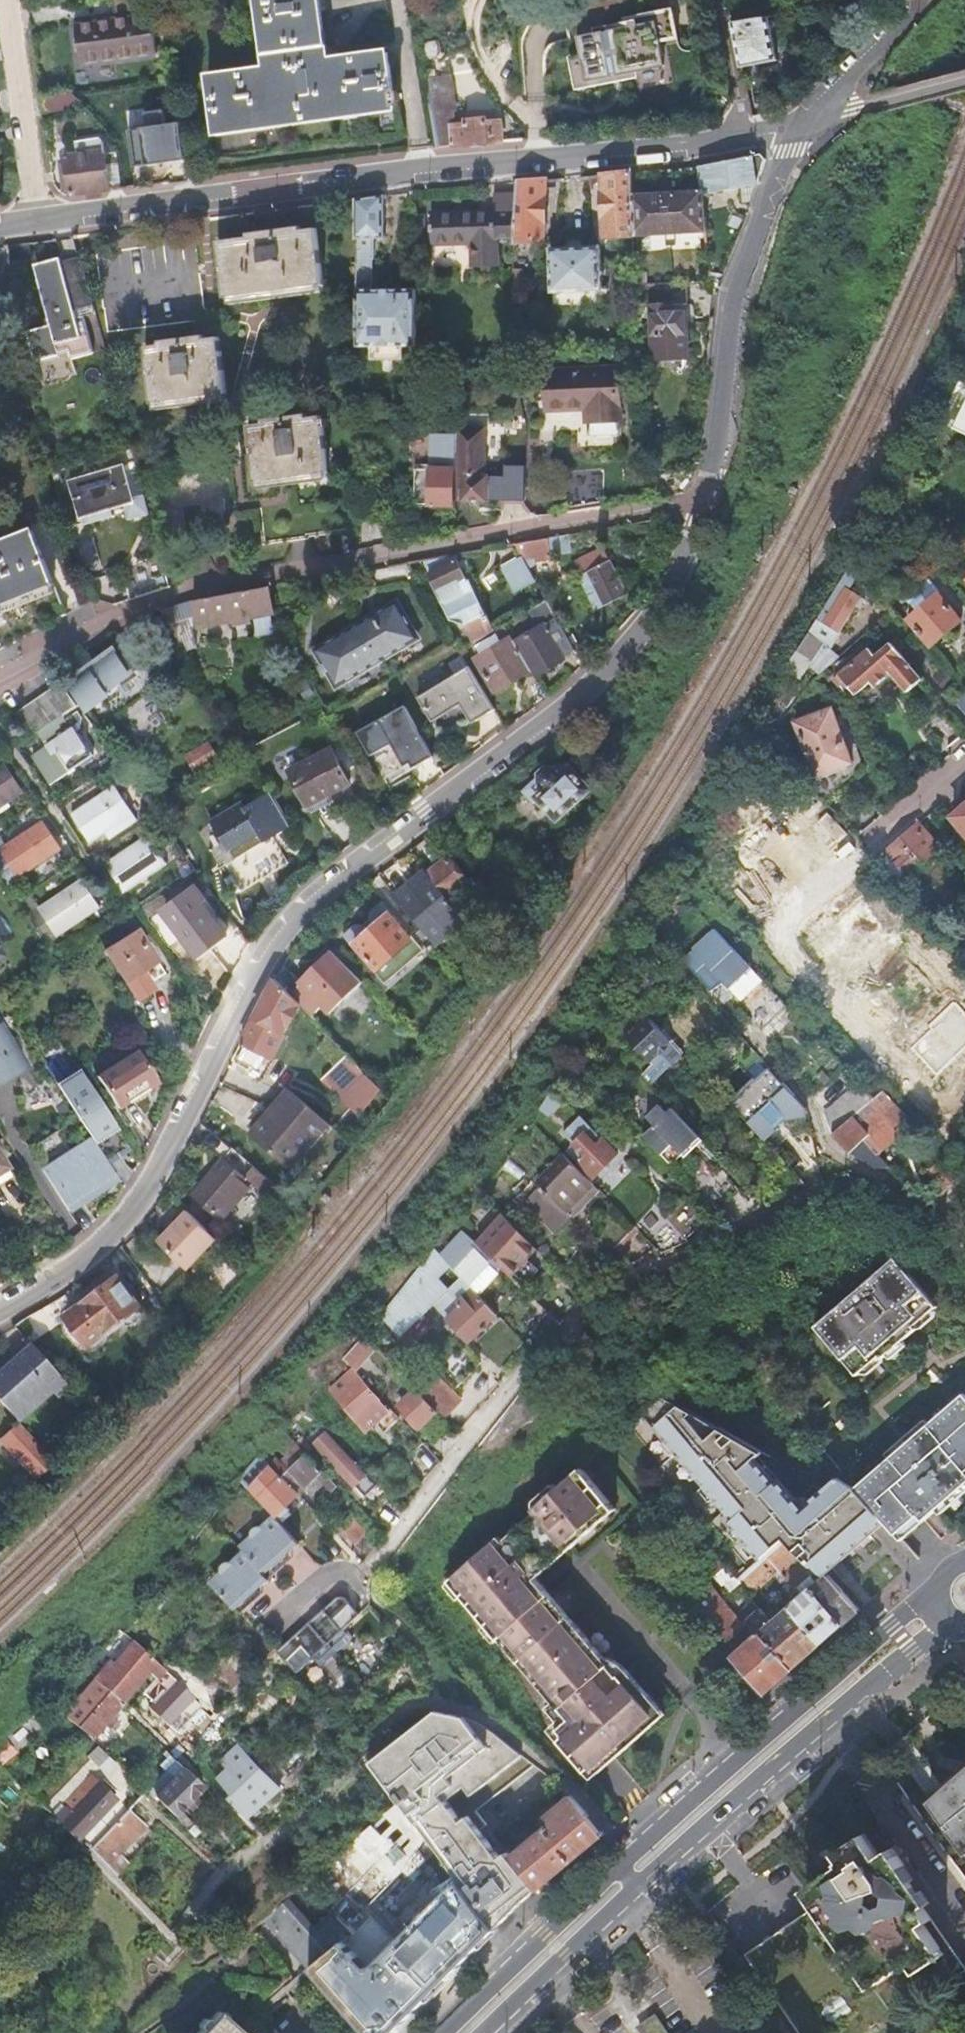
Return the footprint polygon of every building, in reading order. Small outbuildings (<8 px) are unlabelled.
[(116,18),(75,24),(80,62),(156,53),(148,0),(114,0),(116,18)] [(207,78),(214,132),(393,108),(386,55),(327,62),(318,0),(257,0),(266,71),(207,78)] [(415,19),(429,17),(426,0),(412,0),(415,19)] [(768,18),(730,24),(738,69),(775,63),(768,18)] [(634,78),(662,76),(661,50),(663,50),(663,21),(627,24),(628,34),(580,37),(581,56),(583,82),(634,78)] [(424,37),(423,40),(423,43),(424,46),(427,48),(429,49),(432,49),(435,48),(437,46),(438,43),(439,40),(437,37),(435,35),(433,34),(429,34),(426,35),(424,37)] [(635,91),(634,78),(583,82),(581,56),(569,57),(572,96),(635,91)] [(450,69),(424,73),(436,147),(500,140),(497,116),(483,117),(482,113),(465,115),(465,119),(454,120),(452,107),(456,105),(450,69)] [(144,164),(157,164),(156,127),(142,128),(144,164)] [(129,132),(135,165),(146,163),(140,130),(129,132)] [(70,194),(109,189),(103,142),(99,139),(85,141),(86,150),(63,154),(64,159),(68,185),(70,194)] [(177,181),(192,179),(186,143),(171,145),(177,181)] [(761,156),(700,170),(700,196),(701,200),(758,186),(767,161),(761,156)] [(68,185),(64,159),(57,160),(61,186),(68,185)] [(630,175),(604,177),(607,241),(633,239),(631,196),(630,175)] [(531,182),(514,183),(514,198),(512,249),(539,247),(541,181),(531,182)] [(370,197),(357,199),(358,347),(373,347),(403,347),(417,347),(416,291),(373,291),(372,261),(375,261),(374,242),(386,242),(385,195),(370,197)] [(631,196),(633,239),(707,237),(701,200),(700,196),(631,196)] [(512,249),(514,198),(495,198),(495,214),(431,214),(430,244),(470,244),(470,262),(495,262),(495,248),(512,249)] [(253,237),(227,241),(234,298),(328,286),(320,228),(305,230),(305,227),(253,233),(253,237)] [(598,251),(547,256),(550,299),(600,294),(598,251)] [(96,308),(80,255),(37,268),(52,321),(54,328),(47,330),(29,335),(38,364),(72,354),(74,362),(96,355),(86,319),(78,321),(76,314),(96,308)] [(636,308),(651,307),(673,307),(687,306),(686,288),(636,290),(636,308)] [(673,307),(651,307),(654,360),(671,360),(688,359),(686,314),(673,314),(673,307)] [(98,315),(96,308),(76,314),(78,321),(86,319),(98,315)] [(54,328),(52,321),(45,323),(47,330),(54,328)] [(163,346),(148,348),(156,405),(228,396),(221,338),(206,340),(206,337),(162,342),(163,346)] [(404,360),(403,347),(373,347),(373,360),(404,360)] [(689,368),(688,359),(671,360),(671,369),(689,368)] [(619,365),(547,368),(549,406),(588,405),(589,418),(622,416),(619,365)] [(960,401),(945,433),(962,441),(964,434),(964,403),(960,401)] [(265,425),(252,427),(258,484),(333,474),(324,418),(311,420),(310,416),(265,422),(265,425)] [(622,416),(589,418),(590,429),(590,430),(591,431),(591,432),(592,432),(594,432),(619,431),(620,431),(621,430),(622,430),(623,429),(623,427),(622,416)] [(484,426),(455,426),(455,433),(456,469),(456,487),(463,487),(463,498),(488,498),(488,475),(485,475),(484,426)] [(455,433),(432,433),(432,469),(456,469),(455,433)] [(136,460),(125,463),(134,497),(146,494),(136,460)] [(125,463),(70,478),(81,516),(83,516),(85,523),(114,514),(112,507),(127,503),(131,518),(151,512),(146,494),(134,497),(125,463)] [(488,475),(488,498),(525,498),(525,463),(506,463),(506,475),(488,475)] [(417,504),(456,504),(456,499),(456,487),(456,469),(432,469),(417,469),(417,504)] [(569,513),(604,507),(598,471),(564,478),(569,513)] [(127,503),(112,507),(114,514),(131,518),(127,503)] [(0,543),(0,618),(5,616),(2,607),(55,586),(33,530),(0,543)] [(573,532),(547,536),(541,537),(518,541),(525,555),(534,570),(540,567),(538,563),(554,556),(572,548),(568,539),(575,536),(573,532)] [(117,543),(81,554),(91,583),(126,572),(117,543)] [(953,552),(958,557),(964,551),(964,543),(953,552)] [(457,552),(423,558),(455,620),(468,623),(477,641),(499,629),(473,576),(469,577),(465,570),(470,567),(472,563),(469,557),(465,556),(460,558),(457,552)] [(609,552),(578,567),(599,609),(629,594),(624,584),(619,574),(609,552)] [(534,570),(525,555),(505,565),(520,591),(539,580),(534,570)] [(170,562),(127,577),(135,598),(176,584),(170,562)] [(921,578),(926,583),(936,574),(932,569),(921,578)] [(855,575),(845,570),(843,574),(852,580),(855,575)] [(624,572),(619,574),(624,584),(629,582),(624,572)] [(852,580),(843,574),(841,577),(790,658),(804,667),(818,644),(825,648),(850,608),(854,610),(859,603),(844,593),(852,580)] [(921,578),(897,596),(913,614),(917,610),(934,596),(936,594),(926,583),(921,578)] [(191,601),(196,630),(235,622),(235,626),(252,622),(251,619),(275,614),(270,586),(191,601)] [(911,616),(904,622),(925,646),(956,621),(934,596),(917,610),(913,614),(911,616)] [(390,602),(309,653),(331,688),(412,638),(390,602)] [(200,646),(185,612),(168,619),(182,654),(200,646)] [(579,653),(560,618),(518,642),(533,670),(537,677),(579,653)] [(518,642),(515,636),(476,659),(495,692),(533,670),(518,642)] [(873,659),(866,651),(831,681),(837,688),(842,684),(853,697),(865,687),(869,691),(887,675),(904,694),(919,681),(888,646),(873,659)] [(98,663),(69,682),(99,730),(163,688),(148,666),(132,676),(116,651),(98,663)] [(804,667),(790,658),(781,672),(795,680),(804,667)] [(66,679),(69,682),(98,663),(95,660),(66,679)] [(496,710),(471,666),(419,697),(434,722),(462,705),(473,724),(496,710)] [(952,682),(941,669),(930,679),(941,692),(952,682)] [(39,732),(48,746),(33,756),(53,785),(102,750),(87,727),(91,724),(81,710),(73,716),(69,711),(77,706),(62,684),(19,712),(33,735),(39,732)] [(960,690),(949,700),(964,718),(964,696),(960,690)] [(435,756),(407,705),(358,732),(371,755),(396,742),(408,764),(413,761),(416,767),(435,756)] [(807,779),(801,783),(823,807),(836,795),(832,790),(850,774),(844,766),(826,712),(790,725),(807,779)] [(337,756),(296,780),(316,814),(356,790),(337,756)] [(26,793),(7,763),(0,768),(0,810),(26,793)] [(546,769),(521,792),(533,805),(537,801),(557,822),(591,792),(571,770),(561,778),(554,770),(546,769)] [(720,784),(709,777),(701,788),(711,795),(720,784)] [(114,786),(70,814),(89,843),(107,832),(110,837),(136,821),(114,786)] [(274,837),(291,827),(271,793),(244,809),(240,803),(212,820),(234,859),(225,865),(240,891),(242,890),(259,880),(286,864),(271,839),(271,838),(274,836),(274,837)] [(952,818),(964,833),(964,807),(952,818)] [(0,838),(0,872),(11,889),(66,853),(46,823),(9,847),(2,836),(0,838)] [(915,826),(874,862),(897,886),(936,851),(915,826)] [(146,839),(104,866),(122,895),(164,868),(146,839)] [(428,873),(451,904),(459,898),(455,893),(466,885),(447,859),(428,873)] [(423,866),(403,884),(451,933),(463,922),(451,904),(428,873),(423,866)] [(20,903),(49,947),(104,910),(85,883),(47,909),(35,893),(20,903)] [(451,933),(403,884),(395,893),(422,925),(430,935),(437,945),(451,933)] [(195,894),(167,915),(199,958),(227,938),(195,894)] [(351,946),(354,943),(373,966),(371,967),(376,973),(383,981),(385,980),(424,949),(420,944),(423,941),(430,935),(422,925),(409,936),(390,913),(393,911),(383,899),(377,902),(374,904),(372,907),(370,914),(370,918),(371,920),(374,924),(367,929),(364,926),(362,925),(356,924),(351,925),(347,926),(342,931),(341,933),(351,946)] [(756,981),(706,929),(686,949),(688,951),(676,963),(707,994),(718,983),(721,988),(735,1001),(756,981)] [(139,930),(108,949),(139,997),(154,987),(151,982),(167,972),(139,930)] [(383,981),(376,973),(371,978),(382,991),(431,952),(423,941),(420,944),(424,949),(385,980),(383,981)] [(912,1002),(954,963),(934,942),(892,980),(912,1002)] [(301,985),(291,996),(299,1004),(315,1020),(312,1016),(322,1007),(329,1015),(362,983),(330,951),(298,982),(301,985)] [(234,1058),(231,1064),(250,1073),(247,1077),(259,1084),(261,1078),(299,1004),(291,996),(282,987),(275,979),(234,1058)] [(33,1068),(0,1014),(0,1087),(33,1068)] [(620,1038),(647,1066),(668,1046),(641,1018),(620,1038)] [(330,1036),(321,1044),(339,1064),(348,1055),(330,1036)] [(677,1055),(668,1046),(647,1066),(657,1076),(678,1056),(677,1055)] [(137,1052),(98,1075),(117,1107),(156,1084),(137,1052)] [(758,1138),(781,1115),(802,1110),(800,1104),(796,1101),(751,1054),(735,1069),(744,1078),(721,1100),(758,1138)] [(364,1070),(348,1055),(339,1064),(324,1079),(339,1094),(364,1070)] [(647,1066),(637,1077),(646,1087),(657,1076),(647,1066)] [(868,1097),(855,1083),(820,1113),(833,1128),(868,1097)] [(559,1094),(553,1088),(540,1108),(547,1112),(559,1094)] [(868,1097),(833,1128),(827,1133),(848,1156),(863,1144),(863,1145),(888,1125),(889,1127),(903,1116),(878,1090),(868,1097)] [(288,1091),(265,1118),(269,1121),(292,1094),(288,1091)] [(265,1118),(251,1135),(284,1163),(296,1149),(300,1152),(325,1122),(292,1094),(269,1121),(265,1118)] [(102,1108),(82,1120),(88,1130),(119,1183),(139,1170),(102,1108)] [(648,1143),(676,1172),(705,1146),(676,1116),(671,1121),(663,1112),(651,1124),(659,1132),(648,1143)] [(617,1153),(586,1121),(571,1135),(576,1140),(567,1149),(594,1176),(617,1153)] [(331,1127),(325,1122),(300,1152),(296,1149),(284,1163),(293,1171),(331,1127)] [(119,1183),(88,1130),(36,1161),(69,1215),(82,1207),(89,1219),(119,1183)] [(0,1139),(0,1146),(7,1157),(16,1152),(6,1135),(0,1139)] [(11,1169),(13,1168),(7,1157),(0,1146),(0,1176),(11,1169)] [(266,1196),(275,1186),(234,1151),(195,1197),(224,1221),(253,1186),(266,1196)] [(595,1186),(563,1154),(536,1180),(542,1187),(526,1203),(555,1232),(571,1216),(567,1212),(581,1199),(595,1186)] [(11,1169),(0,1176),(0,1185),(15,1176),(11,1169)] [(703,1200),(720,1218),(743,1196),(726,1178),(703,1200)] [(660,1247),(676,1232),(655,1208),(639,1222),(660,1247)] [(504,1213),(479,1244),(482,1247),(513,1278),(537,1247),(504,1213)] [(207,1236),(187,1214),(156,1242),(176,1265),(207,1236)] [(457,1223),(469,1235),(476,1226),(464,1215),(457,1223)] [(462,1278),(469,1285),(490,1264),(477,1252),(482,1247),(479,1244),(474,1239),(448,1264),(462,1278)] [(470,1342),(499,1315),(477,1293),(472,1288),(469,1285),(462,1278),(448,1264),(434,1250),(423,1263),(401,1291),(380,1317),(400,1337),(434,1304),(470,1342)] [(894,1255),(818,1321),(864,1369),(879,1354),(883,1357),(918,1327),(914,1324),(921,1318),(936,1305),(900,1263),(894,1255)] [(472,1288),(477,1293),(498,1273),(490,1264),(469,1285),(472,1288)] [(120,1277),(68,1316),(89,1343),(141,1304),(120,1277)] [(535,1300),(549,1313),(560,1318),(579,1302),(557,1281),(535,1300)] [(864,1369),(818,1321),(812,1326),(856,1375),(864,1369)] [(344,1361),(351,1368),(374,1346),(364,1336),(344,1361)] [(17,1420),(52,1389),(40,1377),(51,1367),(29,1343),(0,1370),(0,1401),(17,1420)] [(351,1368),(344,1361),(338,1367),(348,1378),(330,1395),(369,1434),(379,1424),(388,1434),(403,1419),(392,1407),(390,1409),(378,1395),(367,1384),(363,1380),(351,1368)] [(68,1385),(51,1367),(40,1377),(52,1389),(57,1395),(68,1385)] [(367,1376),(363,1380),(367,1384),(371,1380),(367,1376)] [(441,1377),(422,1396),(429,1403),(437,1411),(443,1417),(462,1399),(449,1385),(441,1377)] [(423,1424),(437,1411),(429,1403),(422,1396),(414,1387),(410,1391),(400,1401),(423,1424)] [(964,1475),(964,1397),(961,1393),(920,1428),(964,1475)] [(852,1483),(847,1480),(830,1494),(820,1482),(801,1499),(762,1455),(765,1449),(670,1395),(650,1413),(737,1522),(733,1525),(764,1561),(787,1541),(800,1553),(820,1572),(825,1576),(887,1522),(858,1489),(852,1483)] [(12,1451),(36,1477),(54,1460),(30,1434),(19,1422),(1,1439),(12,1451)] [(274,1462),(262,1450),(259,1453),(261,1455),(281,1475),(306,1452),(282,1427),(265,1446),(268,1450),(279,1440),(290,1452),(280,1461),(277,1458),(274,1462)] [(920,1428),(858,1489),(887,1522),(904,1541),(951,1501),(964,1489),(964,1475),(920,1428)] [(312,1441),(328,1457),(355,1485),(366,1474),(339,1446),(323,1430),(312,1441)] [(281,1475),(298,1493),(316,1476),(331,1492),(338,1485),(323,1470),(306,1452),(281,1475)] [(395,1475),(404,1467),(391,1453),(372,1472),(393,1494),(404,1484),(395,1475)] [(240,1481),(258,1499),(275,1516),(278,1520),(288,1510),(285,1506),(298,1493),(281,1475),(261,1455),(240,1481)] [(625,1681),(658,1721),(661,1718),(668,1712),(629,1667),(625,1663),(621,1660),(617,1658),(612,1657),(607,1656),(524,1561),(558,1531),(573,1547),(595,1527),(590,1520),(612,1501),(582,1467),(560,1487),(556,1482),(539,1497),(537,1503),(539,1509),(549,1521),(483,1579),(574,1683),(567,1691),(582,1708),(555,1732),(560,1738),(576,1724),(605,1698),(625,1681)] [(366,1474),(355,1485),(365,1495),(376,1484),(366,1474)] [(951,1501),(959,1510),(964,1505),(964,1489),(951,1501)] [(590,1520),(595,1527),(618,1508),(612,1501),(590,1520)] [(347,1510),(335,1522),(352,1540),(364,1529),(347,1510)] [(278,1520),(275,1516),(263,1527),(262,1526),(260,1526),(258,1526),(256,1526),(254,1527),(252,1528),(251,1530),(250,1532),(250,1534),(250,1536),(251,1538),(256,1543),(245,1554),(269,1580),(284,1567),(280,1562),(288,1554),(299,1543),(278,1520)] [(792,1670),(860,1612),(844,1594),(831,1578),(829,1580),(825,1576),(820,1572),(800,1553),(787,1541),(764,1561),(740,1582),(703,1537),(693,1546),(720,1577),(717,1579),(725,1587),(727,1585),(734,1592),(741,1586),(748,1594),(749,1592),(757,1594),(782,1573),(788,1580),(793,1576),(800,1585),(796,1589),(804,1598),(775,1622),(764,1609),(750,1620),(752,1622),(762,1635),(792,1670)] [(671,1547),(660,1556),(667,1566),(679,1556),(671,1547)] [(269,1580),(245,1554),(234,1565),(233,1564),(231,1563),(229,1562),(226,1563),(224,1564),(223,1566),(222,1569),(222,1571),(223,1573),(229,1580),(218,1590),(242,1615),(255,1602),(251,1598),(259,1590),(269,1580)] [(280,1562),(284,1567),(293,1559),(288,1554),(280,1562)] [(704,1598),(697,1603),(710,1618),(728,1643),(747,1627),(713,1584),(701,1594),(704,1598)] [(251,1598),(255,1602),(263,1594),(259,1590),(251,1598)] [(342,1630),(359,1614),(345,1598),(343,1598),(339,1597),(336,1598),(331,1602),(333,1604),(333,1605),(334,1605),(327,1612),(324,1609),(295,1637),(298,1640),(291,1646),(290,1645),(290,1646),(288,1644),(279,1652),(298,1672),(314,1657),(318,1662),(346,1635),(342,1630)] [(331,1602),(324,1609),(327,1612),(334,1605),(333,1605),(333,1604),(331,1602)] [(145,1652),(125,1632),(120,1638),(131,1649),(102,1680),(113,1689),(80,1726),(94,1739),(126,1704),(124,1702),(150,1672),(138,1660),(145,1652)] [(766,1693),(792,1670),(762,1635),(737,1657),(766,1693)] [(298,1640),(295,1637),(288,1644),(290,1646),(290,1645),(291,1646),(298,1640)] [(730,1659),(722,1648),(707,1661),(715,1671),(730,1659)] [(190,1698),(145,1652),(138,1660),(150,1672),(155,1678),(143,1691),(152,1701),(148,1706),(165,1723),(190,1698)] [(560,1738),(594,1777),(658,1721),(625,1681),(605,1698),(576,1724),(560,1738)] [(517,1906),(537,1889),(512,1859),(506,1852),(499,1857),(478,1830),(485,1824),(475,1810),(530,1768),(501,1737),(491,1730),(476,1720),(467,1716),(460,1714),(454,1712),(449,1711),(440,1710),(370,1763),(452,1883),(497,1931),(517,1906)] [(120,1765),(101,1746),(88,1759),(99,1770),(104,1764),(114,1772),(120,1765)] [(261,1769),(251,1759),(245,1753),(217,1779),(233,1795),(257,1773),(261,1769)] [(917,1805),(960,1869),(964,1866),(964,1764),(917,1805)] [(201,1788),(182,1768),(156,1794),(175,1814),(201,1788)] [(280,1789),(261,1769),(257,1773),(276,1792),(280,1789)] [(233,1795),(228,1800),(247,1819),(261,1806),(269,1814),(277,1806),(270,1798),(276,1792),(257,1773),(233,1795)] [(67,1806),(55,1819),(76,1839),(78,1837),(116,1798),(91,1775),(64,1803),(67,1806)] [(537,1889),(605,1834),(572,1795),(546,1815),(554,1825),(512,1859),(537,1889)] [(120,1850),(145,1825),(129,1810),(104,1835),(120,1850)] [(751,1965),(798,2032),(871,2032),(937,1988),(964,1969),(897,1871),(903,1866),(891,1848),(880,1856),(865,1834),(850,1845),(855,1851),(847,1857),(842,1860),(843,1863),(805,1889),(823,1916),(751,1965)] [(120,1850),(104,1835),(90,1849),(105,1865),(114,1856),(120,1850)] [(114,1856),(105,1865),(119,1880),(128,1870),(114,1856)] [(360,2032),(387,2032),(497,1931),(452,1883),(402,1931),(380,1907),(347,1931),(304,1970),(360,2032)] [(304,1970),(347,1931),(328,1911),(316,1922),(290,1894),(264,1918),(304,1970)] [(226,2014),(209,2032),(243,2032),(226,2014)]
